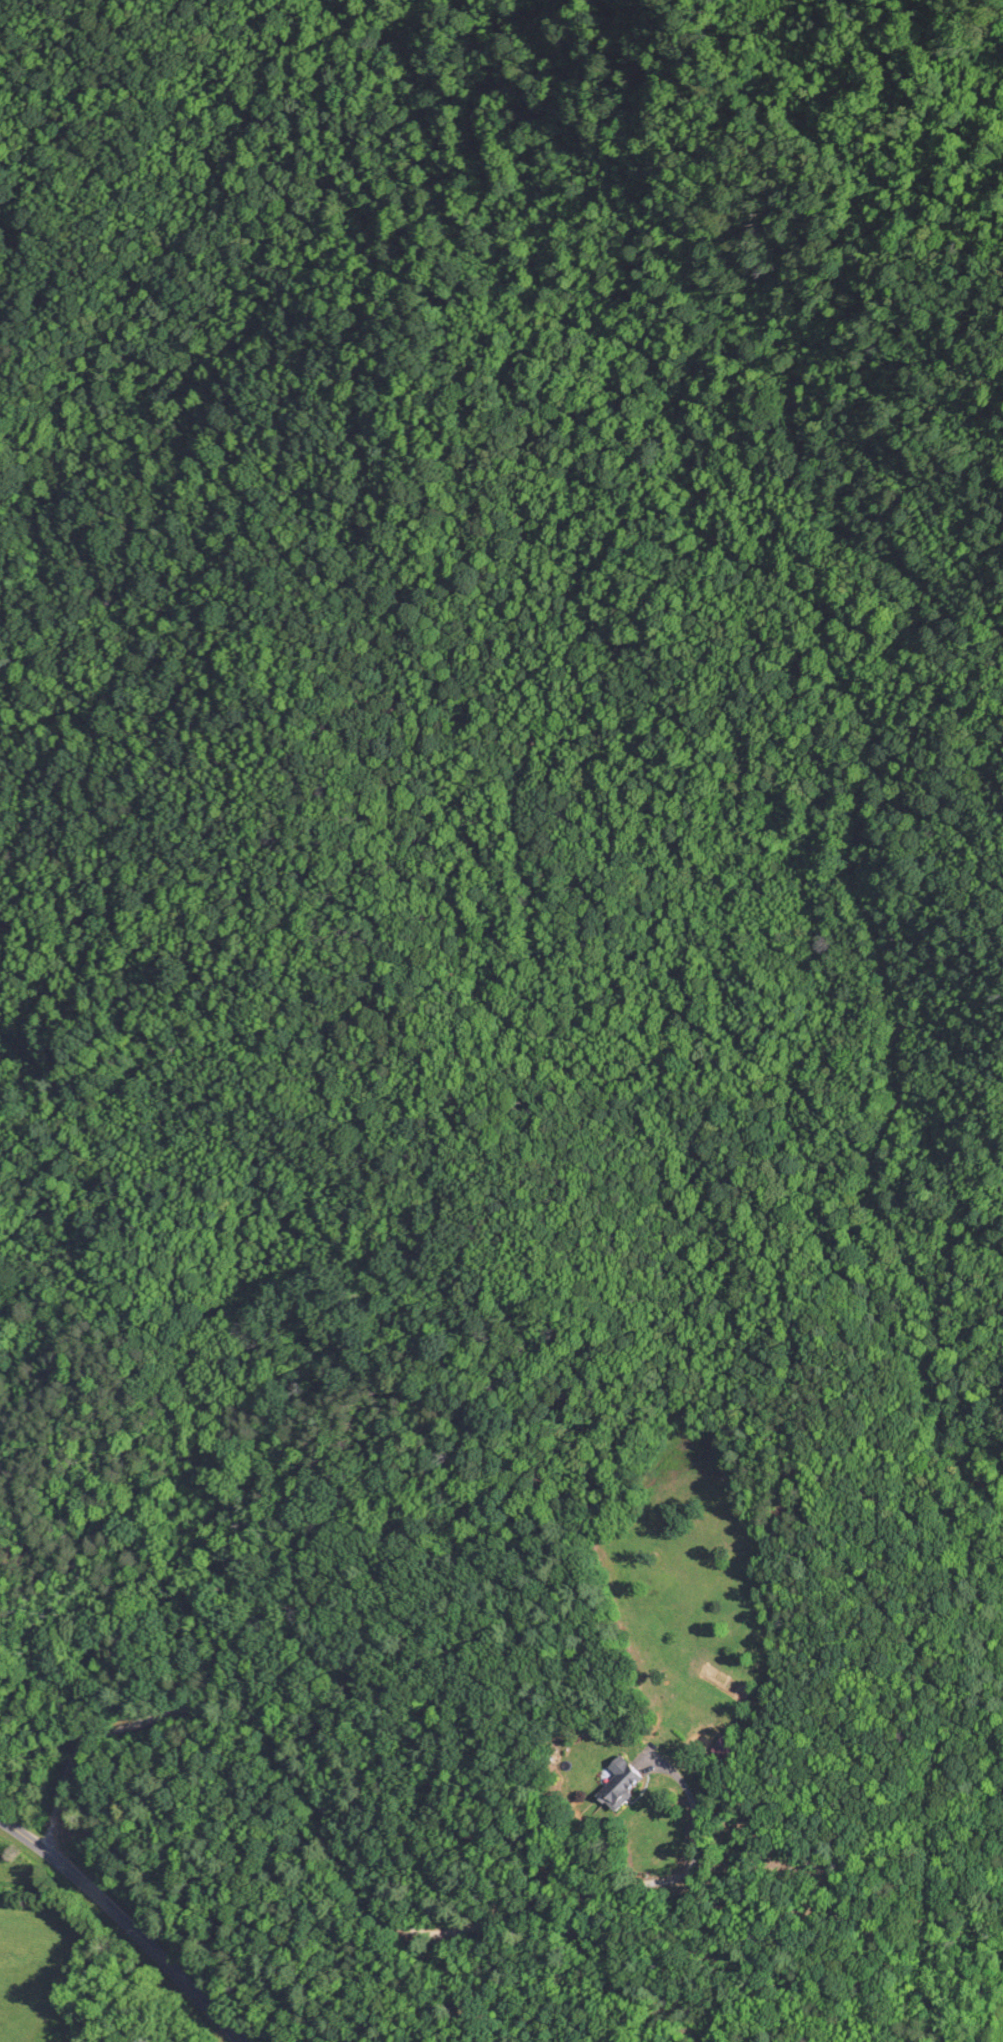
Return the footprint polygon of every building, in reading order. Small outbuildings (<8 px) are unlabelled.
[(641,1778),(616,1754),(603,1767),(612,1775),(595,1793),(612,1809),(641,1778)]
